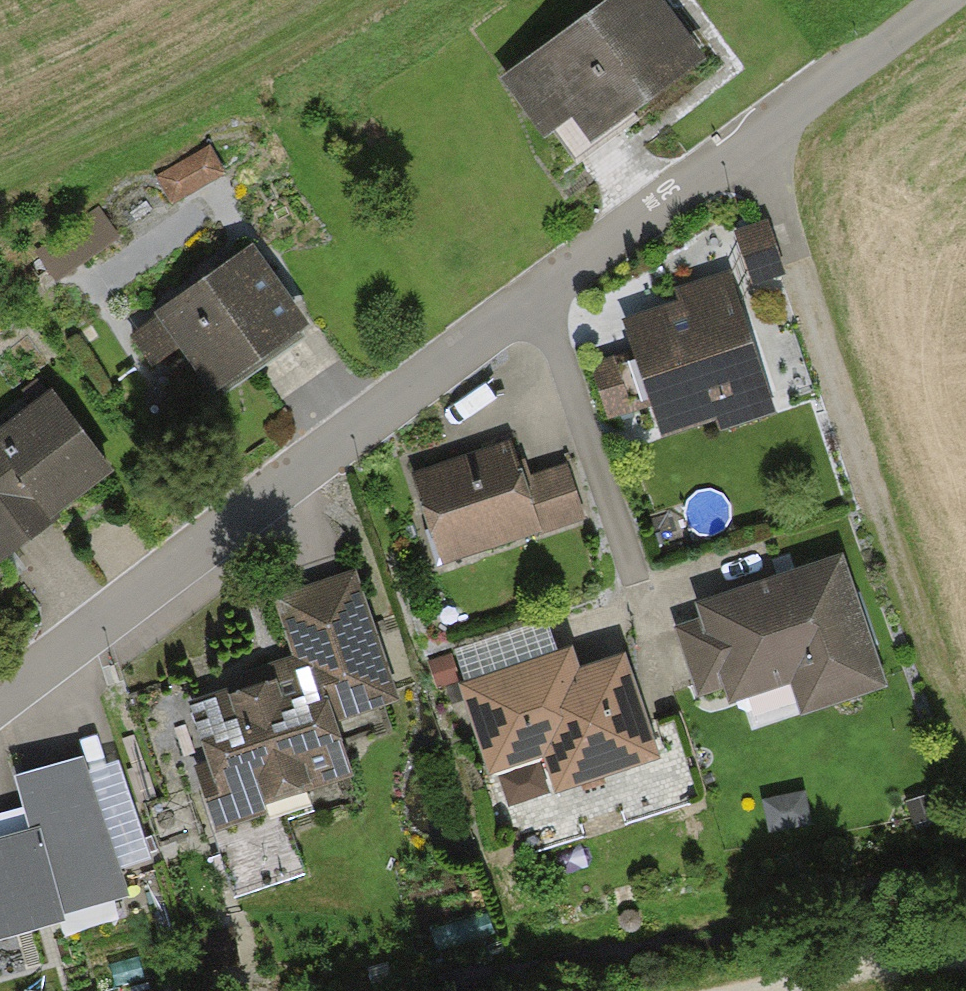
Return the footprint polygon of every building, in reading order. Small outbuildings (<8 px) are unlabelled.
[(649,0),(618,0),(514,76),(532,100),(558,81),(592,127),(690,55),(649,0)] [(219,171),(207,148),(159,175),(172,197),(219,171)] [(114,235),(96,211),(39,252),(57,277),(114,235)] [(765,228),(741,236),(754,274),(778,266),(765,228)] [(214,381),(298,320),(248,252),(133,336),(152,362),(184,339),(214,381)] [(757,380),(730,299),(693,312),(691,306),(634,325),(642,351),(597,366),(612,411),(659,395),(668,421),(720,404),(717,393),(757,380)] [(53,392),(0,431),(0,550),(3,554),(113,472),(53,392)] [(410,479),(438,563),(583,515),(567,467),(520,482),(508,447),(410,479)] [(876,679),(837,563),(707,606),(712,621),(684,631),(703,687),(731,677),(735,690),(806,666),(817,698),(876,679)] [(387,694),(350,581),(285,602),(307,670),(267,683),(247,674),(238,693),(197,706),(220,776),(204,781),(218,825),(260,811),(256,798),(345,769),(327,713),(387,694)] [(566,654),(468,686),(493,763),(564,740),(576,777),(650,753),(620,662),(574,677),(566,654)] [(113,876),(79,759),(15,778),(23,805),(0,812),(0,929),(57,913),(51,894),(113,876)]
